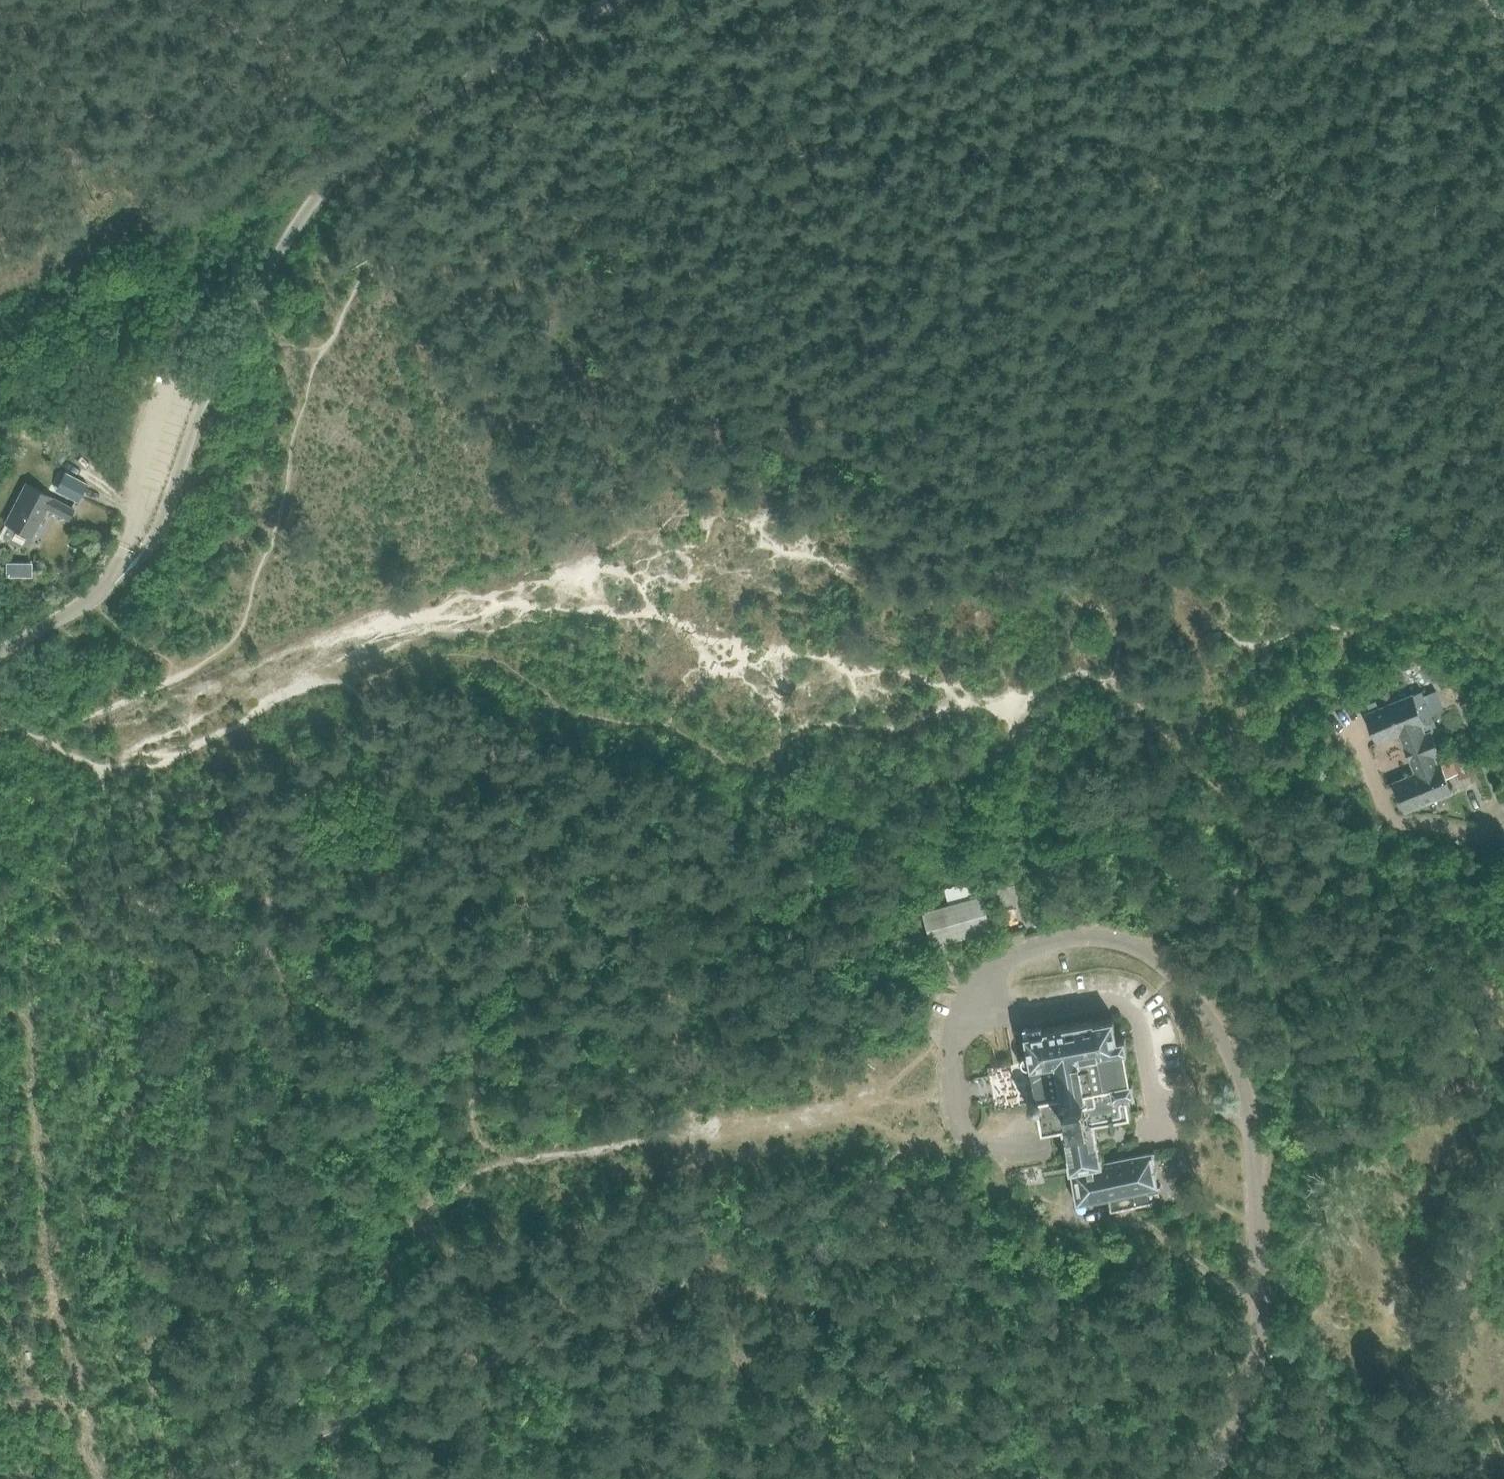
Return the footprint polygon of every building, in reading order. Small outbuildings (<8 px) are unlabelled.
[(87,483),(64,472),(57,485),(79,497),(87,483)] [(75,505),(26,482),(5,523),(31,536),(46,507),(68,519),(75,505)] [(31,563),(21,563),(21,575),(31,575),(31,563)] [(1451,792),(1446,778),(1456,774),(1459,780),(1476,773),(1467,750),(1450,756),(1451,760),(1437,765),(1433,756),(1446,751),(1432,715),(1444,710),(1436,691),(1424,696),(1422,692),(1365,713),(1375,742),(1399,733),(1414,774),(1392,782),(1403,811),(1451,792)] [(922,913),(923,916),(909,919),(915,939),(928,936),(931,946),(991,929),(982,897),(922,913)] [(1062,1126),(1066,1149),(1076,1205),(1109,1198),(1111,1211),(1149,1204),(1146,1191),(1159,1189),(1153,1153),(1102,1162),(1093,1121),(1130,1114),(1126,1095),(1134,1093),(1132,1080),(1130,1080),(1125,1051),(1126,1050),(1124,1037),(1117,1039),(1113,1018),(1093,1023),(1092,1021),(1041,1030),(1041,1032),(1024,1034),(1035,1097),(1030,1099),(1029,1103),(1031,1108),(1034,1110),(1038,1109),(1041,1130),(1062,1126)]
